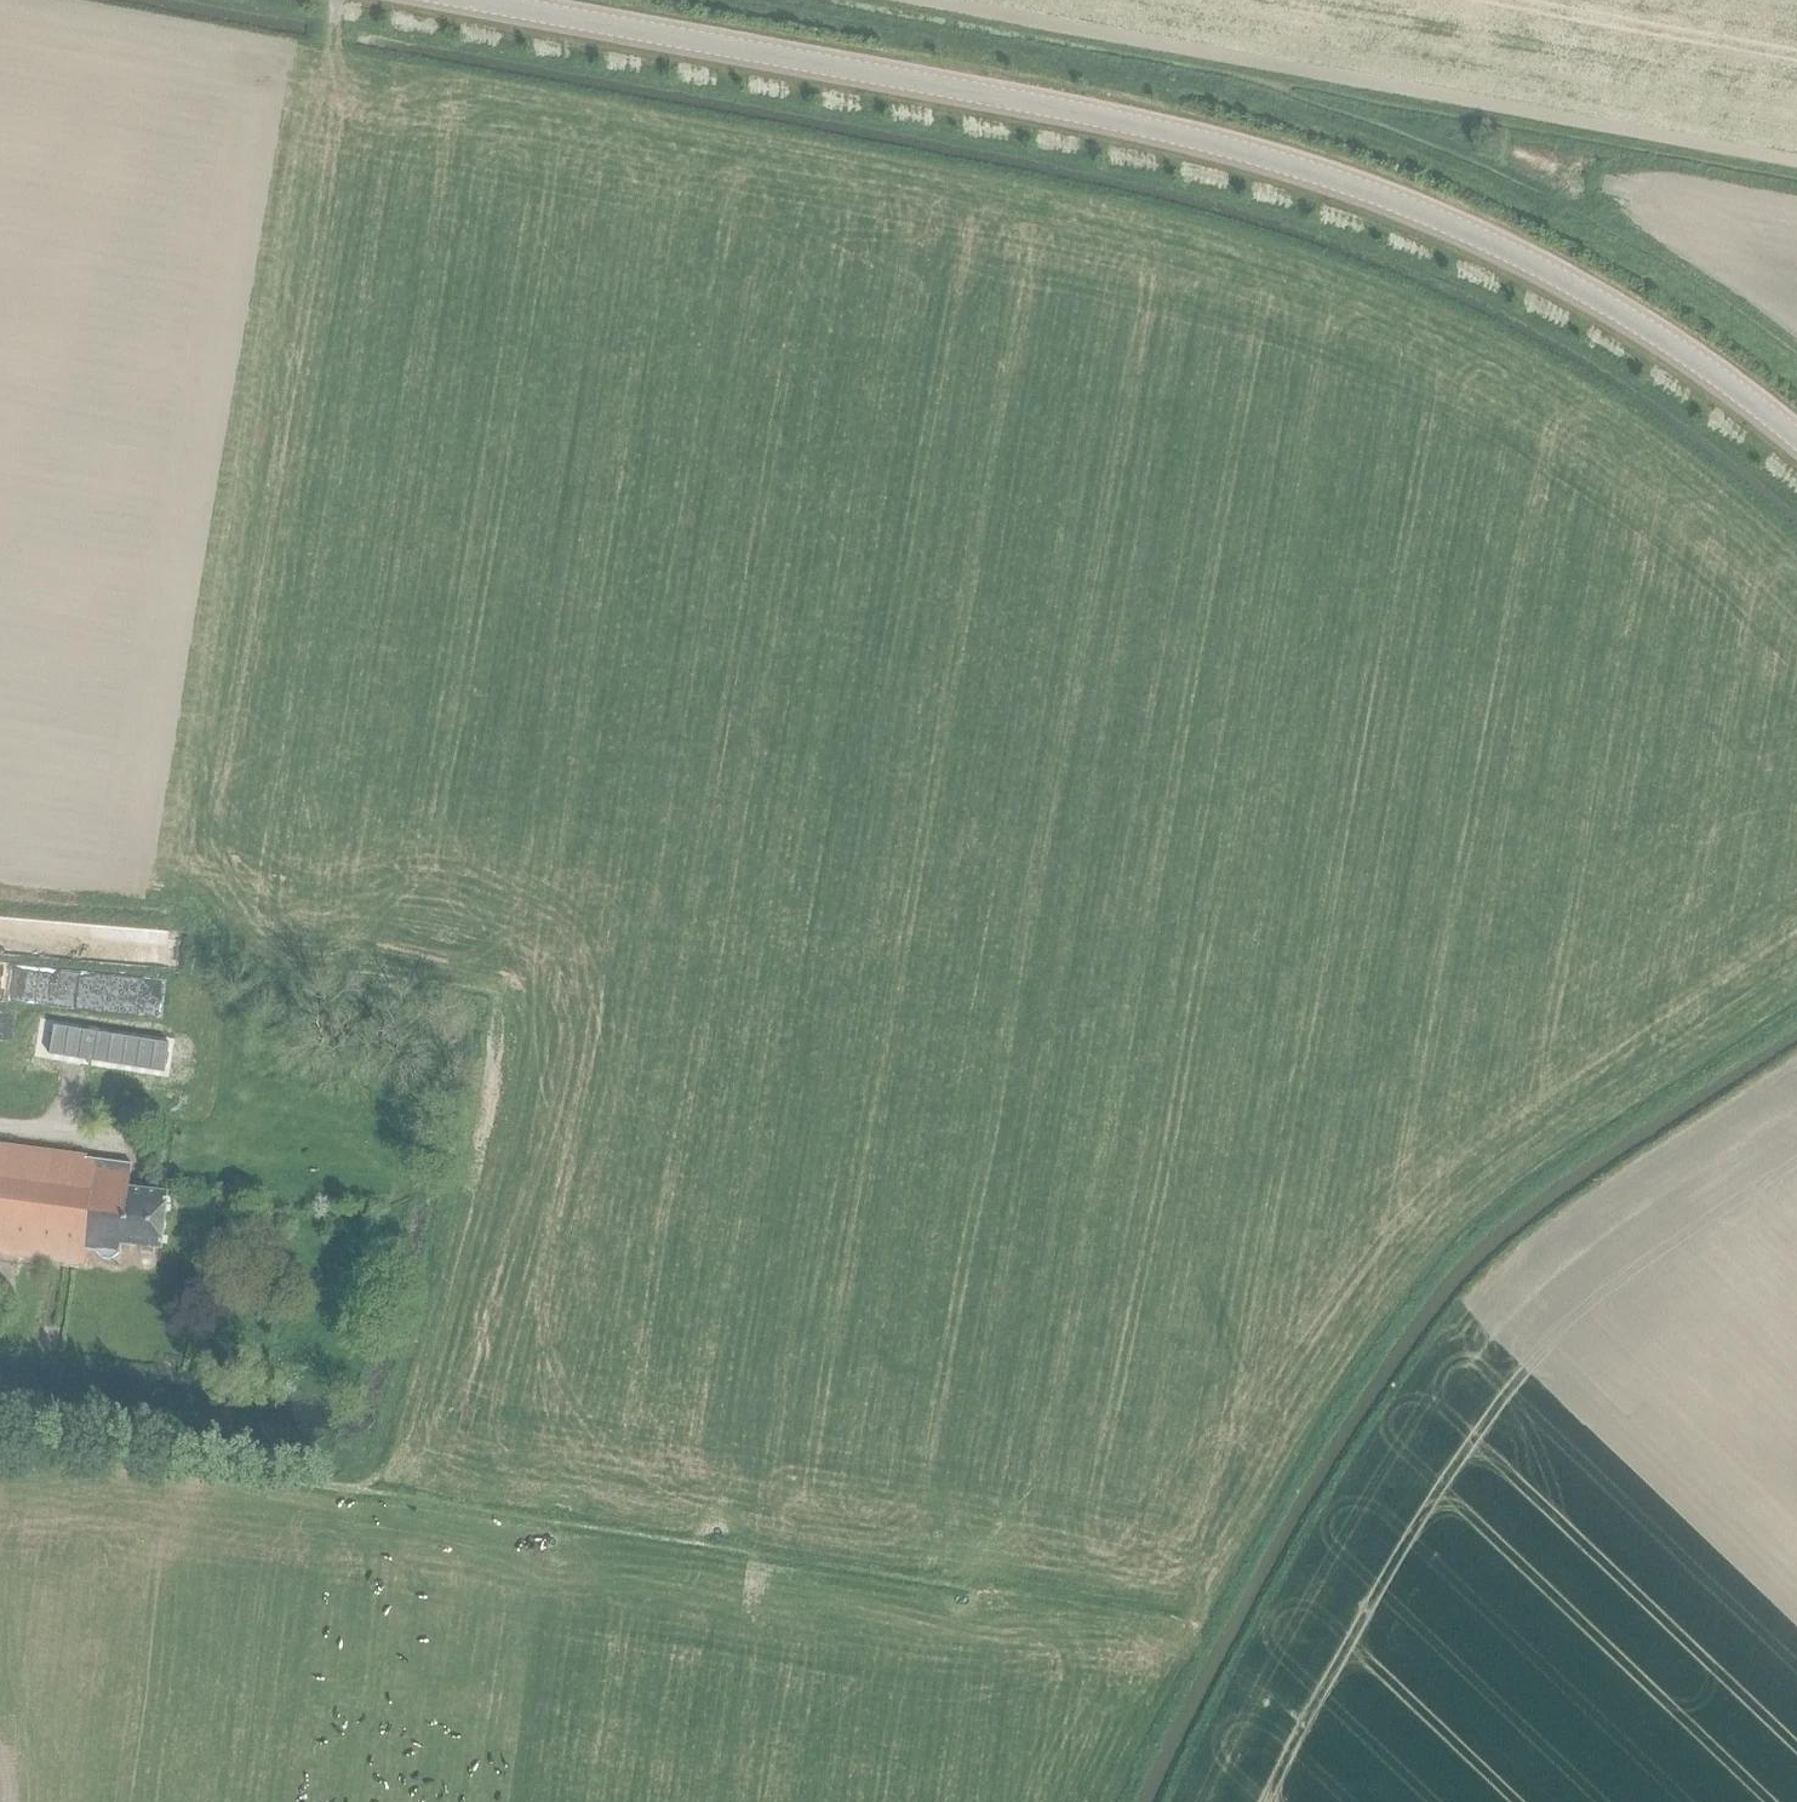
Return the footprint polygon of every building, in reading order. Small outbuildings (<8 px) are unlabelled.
[(0,1142),(0,1252),(82,1263),(84,1248),(95,1250),(100,1257),(111,1258),(121,1250),(122,1244),(160,1249),(168,1191),(130,1186),(133,1163),(88,1157),(88,1154),(0,1142)]
